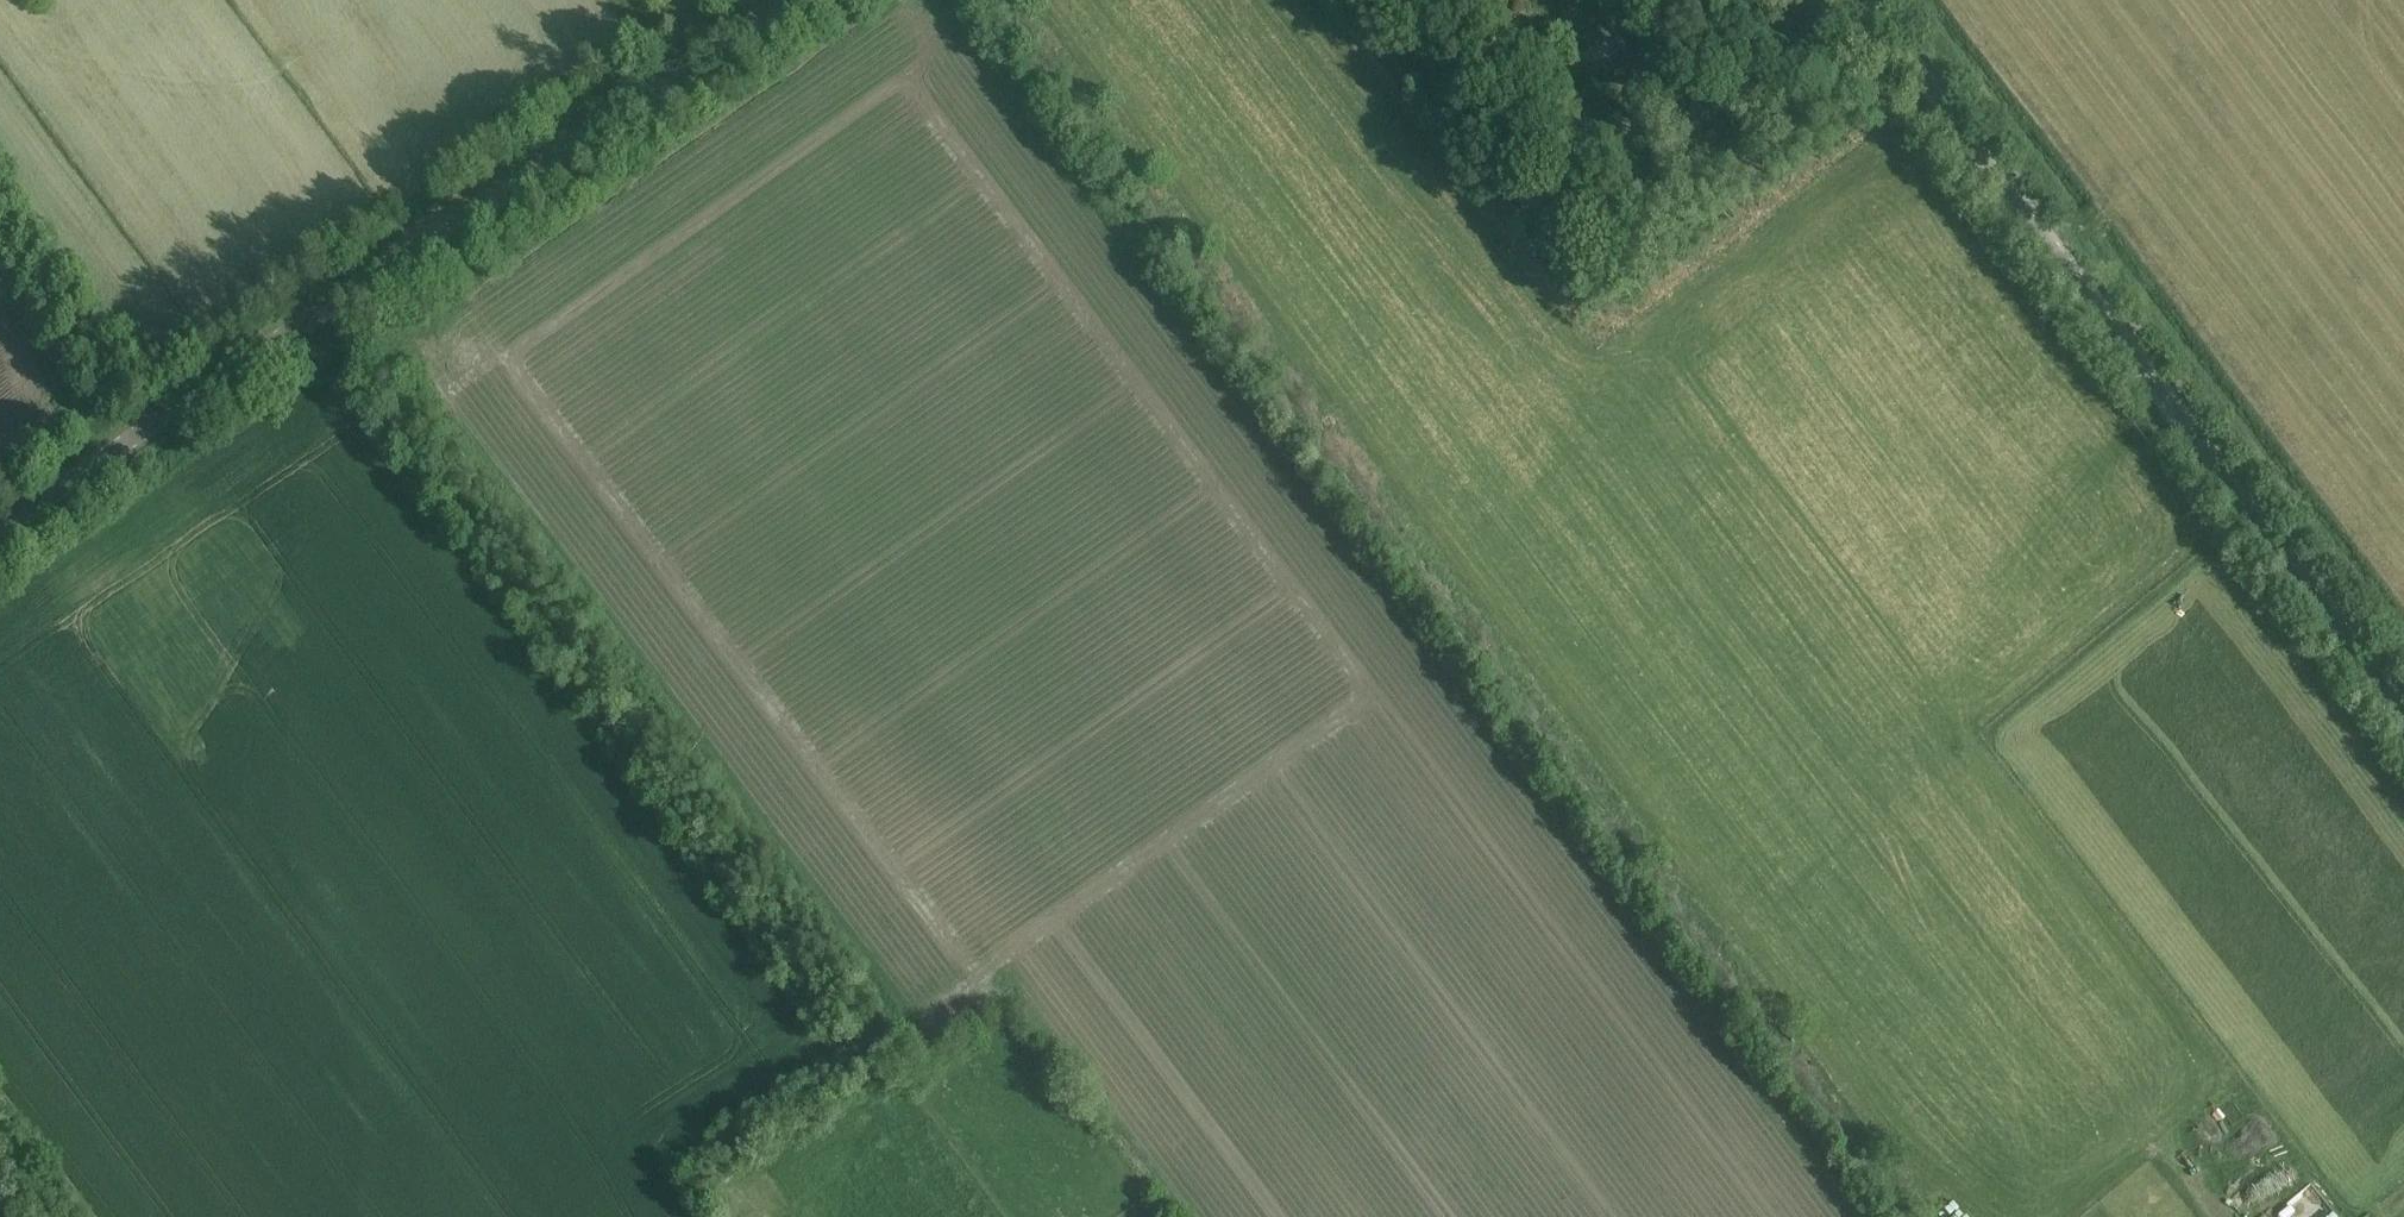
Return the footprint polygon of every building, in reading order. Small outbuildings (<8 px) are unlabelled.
[(1605,23),(1596,0),(1559,0),(1574,36),(1605,23)]
